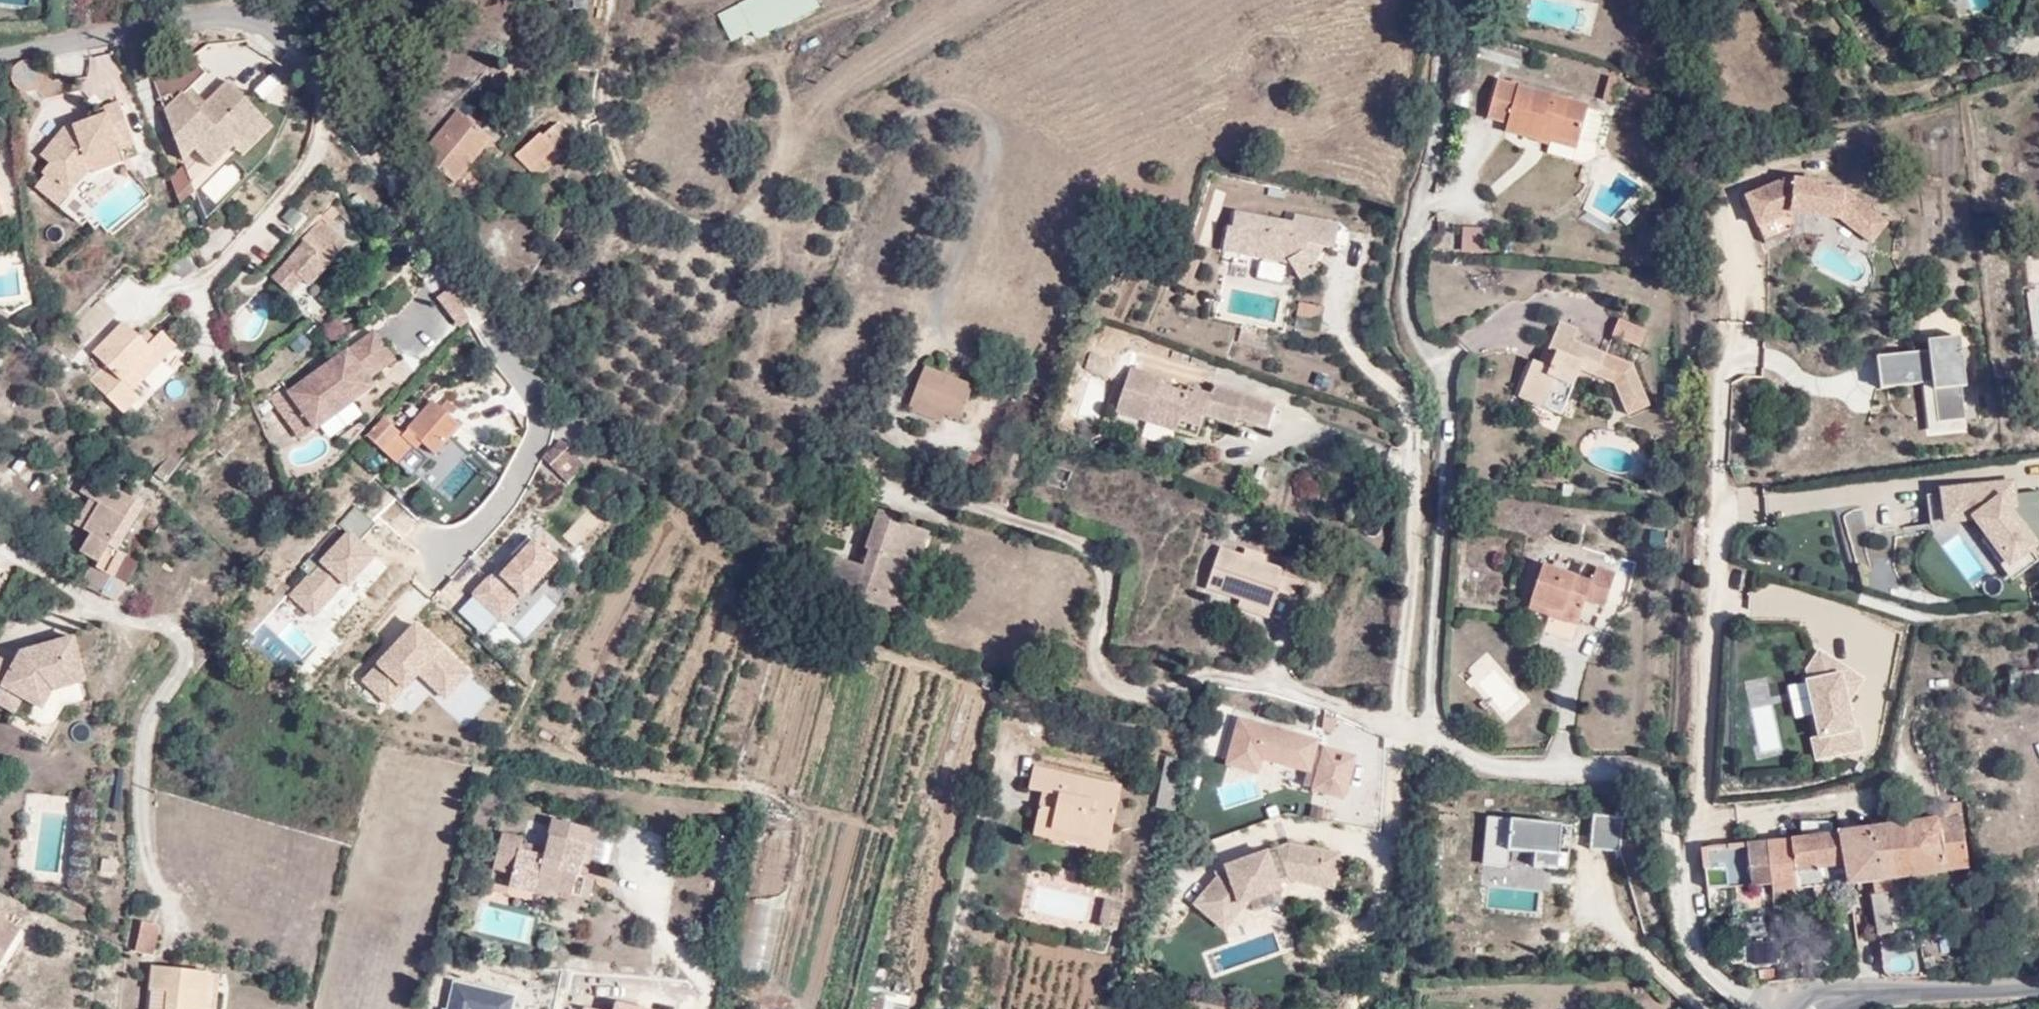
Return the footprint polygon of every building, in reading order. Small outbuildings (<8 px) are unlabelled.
[(743,8),(721,17),(732,42),(753,32),(744,11),(757,38),(820,6),(818,0),(759,0),(743,8)] [(1869,11),(1891,8),(1890,0),(1868,0),(1869,11)] [(166,111),(183,95),(206,75),(191,58),(152,73),(166,111)] [(47,78),(47,76),(47,73),(46,70),(45,68),(43,65),(41,63),(39,61),(36,60),(29,59),(26,60),(23,61),(20,63),(18,66),(17,69),(16,72),(16,76),(17,80),(18,82),(20,84),(22,87),(25,89),(30,90),(33,90),(37,89),(40,88),(42,86),(44,84),(45,81),(47,78)] [(273,71),(257,89),(276,106),(292,89),(273,71)] [(1612,104),(1619,80),(1609,77),(1602,101),(1612,104)] [(503,109),(469,83),(451,104),(454,107),(420,151),(456,182),(490,139),(483,133),(503,109)] [(1586,107),(1496,83),(1486,123),(1508,129),(1505,140),(1571,159),(1576,140),(1585,109),(1586,107)] [(195,149),(212,168),(236,145),(244,155),(272,129),(228,84),(199,113),(183,95),(166,111),(184,160),(195,149)] [(131,142),(114,96),(96,102),(100,110),(91,115),(86,106),(57,116),(33,150),(45,160),(37,171),(71,192),(95,152),(131,142)] [(1595,145),(1604,114),(1585,109),(1576,140),(1595,145)] [(566,138),(553,125),(544,132),(537,127),(507,161),(531,182),(548,167),(542,159),(566,138)] [(170,180),(180,207),(195,193),(185,164),(185,165),(170,180)] [(1841,221),(1872,244),(1888,224),(1845,191),(1824,189),(1824,184),(1788,180),(1747,197),(1746,199),(1758,228),(1759,229),(1759,228),(1765,243),(1794,231),(1796,215),(1841,221)] [(1335,232),(1293,224),(1291,235),(1232,223),(1223,266),(1274,276),(1282,268),(1298,293),(1317,279),(1311,272),(1318,261),(1334,261),(1338,237),(1335,232)] [(304,282),(336,248),(312,225),(300,237),(303,240),(270,276),(284,289),(298,276),(304,282)] [(1490,234),(1462,233),(1461,254),(1489,255),(1490,234)] [(237,272),(238,287),(258,287),(257,271),(237,272)] [(70,329),(83,342),(113,312),(100,299),(70,329)] [(1296,329),(1319,333),(1323,308),(1300,305),(1296,329)] [(1565,370),(1582,375),(1611,386),(1627,415),(1653,406),(1636,365),(1649,331),(1616,321),(1605,354),(1577,346),(1582,331),(1542,315),(1532,344),(1543,348),(1533,369),(1523,364),(1516,362),(1506,398),(1551,415),(1565,370)] [(123,415),(137,403),(131,395),(128,378),(130,355),(137,337),(118,319),(87,352),(97,363),(82,378),(123,415)] [(131,395),(175,343),(151,320),(137,337),(130,355),(128,378),(131,395)] [(395,361),(375,334),(291,395),(287,389),(272,400),(302,441),(374,388),(369,380),(395,361)] [(1543,348),(1532,344),(1523,364),(1533,369),(1543,348)] [(1932,380),(1937,422),(1964,419),(1959,377),(1965,376),(1961,344),(1875,355),(1879,387),(1932,380)] [(1567,420),(1582,375),(1565,370),(1551,415),(1567,420)] [(913,404),(949,416),(967,423),(978,389),(925,371),(913,404)] [(1269,409),(1210,392),(1207,401),(1176,391),(1174,399),(1151,393),(1155,382),(1125,373),(1111,423),(1191,444),(1196,427),(1229,438),(1231,427),(1262,436),(1269,409)] [(398,432),(396,431),(378,449),(390,459),(413,437),(430,450),(456,423),(431,399),(398,432)] [(946,428),(949,416),(913,404),(909,416),(946,428)] [(396,431),(380,416),(362,435),(378,449),(396,431)] [(540,457),(569,487),(588,469),(559,439),(540,457)] [(411,450),(398,468),(413,478),(425,460),(411,450)] [(455,453),(441,467),(449,476),(437,488),(450,502),(478,475),(455,453)] [(93,539),(73,578),(86,585),(95,564),(130,582),(142,558),(124,549),(149,499),(140,494),(149,473),(130,462),(119,489),(107,511),(93,539)] [(90,500),(107,511),(119,489),(95,475),(84,497),(90,500)] [(1997,560),(2003,556),(2018,576),(2038,561),(2030,549),(2038,542),(2038,491),(2003,496),(2004,505),(1995,506),(1989,497),(1982,488),(1980,487),(1979,486),(1977,486),(1941,490),(1942,493),(1927,495),(1931,525),(1973,520),(1975,518),(1988,536),(1982,541),(1997,560)] [(2003,496),(1989,497),(1995,506),(2004,505),(2003,496)] [(75,532),(93,539),(107,511),(90,500),(75,532)] [(851,585),(893,600),(908,556),(915,558),(923,536),(892,526),(895,520),(870,513),(858,550),(862,552),(859,566),(830,556),(818,595),(844,602),(851,585)] [(499,626),(560,565),(530,535),(469,596),(499,626)] [(1658,540),(1640,540),(1640,560),(1659,560),(1658,540)] [(1244,555),(1221,548),(1207,590),(1240,602),(1238,608),(1271,619),(1280,592),(1294,597),(1305,565),(1288,559),(1285,569),(1244,555)] [(1266,557),(1246,550),(1244,555),(1265,562),(1266,557)] [(1997,560),(2012,580),(2018,576),(2003,556),(1997,560)] [(1611,578),(1590,571),(1585,584),(1543,570),(1526,617),(1570,634),(1578,613),(1596,619),(1611,578)] [(899,603),(893,600),(851,585),(844,602),(893,618),(899,603)] [(403,720),(429,694),(445,711),(475,681),(417,623),(361,679),(403,720)] [(22,654),(14,669),(0,661),(0,704),(17,714),(12,723),(46,741),(64,708),(92,699),(74,639),(22,654)] [(1807,682),(1819,739),(1822,738),(1826,758),(1864,750),(1859,728),(1854,729),(1848,703),(1856,690),(1843,681),(1839,664),(1820,651),(1807,671),(1810,682),(1807,682)] [(1856,690),(1863,679),(1839,664),(1843,681),(1856,690)] [(1322,730),(1334,731),(1336,719),(1324,717),(1322,730)] [(1261,757),(1307,770),(1303,786),(1343,797),(1354,758),(1323,749),(1322,752),(1311,749),(1313,741),(1237,720),(1226,763),(1253,771),(1257,756),(1261,757)] [(1812,741),(1816,760),(1826,758),(1822,738),(1819,739),(1812,741)] [(1158,810),(1179,812),(1183,760),(1162,758),(1158,810)] [(1061,836),(1116,849),(1127,792),(1035,772),(1029,797),(1039,800),(1057,805),(1053,822),(1036,819),(1030,846),(1058,853),(1061,836)] [(1057,805),(1039,800),(1036,819),(1053,822),(1057,805)] [(1932,821),(1906,822),(1913,875),(1945,870),(1968,868),(1961,817),(1959,805),(1931,808),(1932,821)] [(1621,817),(1591,815),(1589,850),(1618,852),(1621,817)] [(1507,866),(1508,850),(1533,852),(1532,865),(1566,868),(1569,825),(1485,818),(1481,864),(1507,866)] [(1876,826),(1883,879),(1913,875),(1906,822),(1876,826)] [(782,870),(789,829),(766,825),(759,866),(782,870)] [(1845,883),(1853,883),(1883,879),(1876,826),(1841,830),(1845,883)] [(1797,836),(1803,887),(1845,883),(1841,830),(1797,836)] [(1112,867),(1116,849),(1061,836),(1058,853),(1112,867)] [(1773,889),(1775,889),(1803,887),(1797,836),(1768,840),(1774,883),(1773,889)] [(562,890),(578,890),(586,842),(544,837),(539,875),(515,873),(517,857),(490,853),(485,889),(509,891),(509,906),(537,909),(538,904),(560,906),(562,890)] [(1733,863),(1731,885),(1774,883),(1768,840),(1705,847),(1707,865),(1733,863)] [(1333,890),(1340,855),(1290,846),(1225,867),(1228,876),(1217,879),(1195,905),(1224,930),(1227,929),(1241,913),(1238,907),(1283,892),(1279,880),(1333,890)] [(1945,870),(1913,875),(1915,890),(1947,884),(1945,870)] [(1762,886),(1733,893),(1738,911),(1767,904),(1762,886)] [(574,918),(578,890),(562,890),(560,906),(538,904),(537,909),(537,915),(574,918)] [(1877,895),(1881,933),(1896,931),(1892,892),(1877,895)] [(1127,904),(1103,897),(1096,928),(1118,934),(1127,904)] [(20,928),(0,916),(0,959),(20,928)] [(169,927),(138,921),(135,939),(166,944),(169,927)] [(213,973),(152,965),(147,1008),(210,1008),(213,973)] [(213,973),(210,1008),(222,1008),(227,974),(213,973)] [(871,1008),(901,1008),(904,994),(875,988),(871,1008)]
